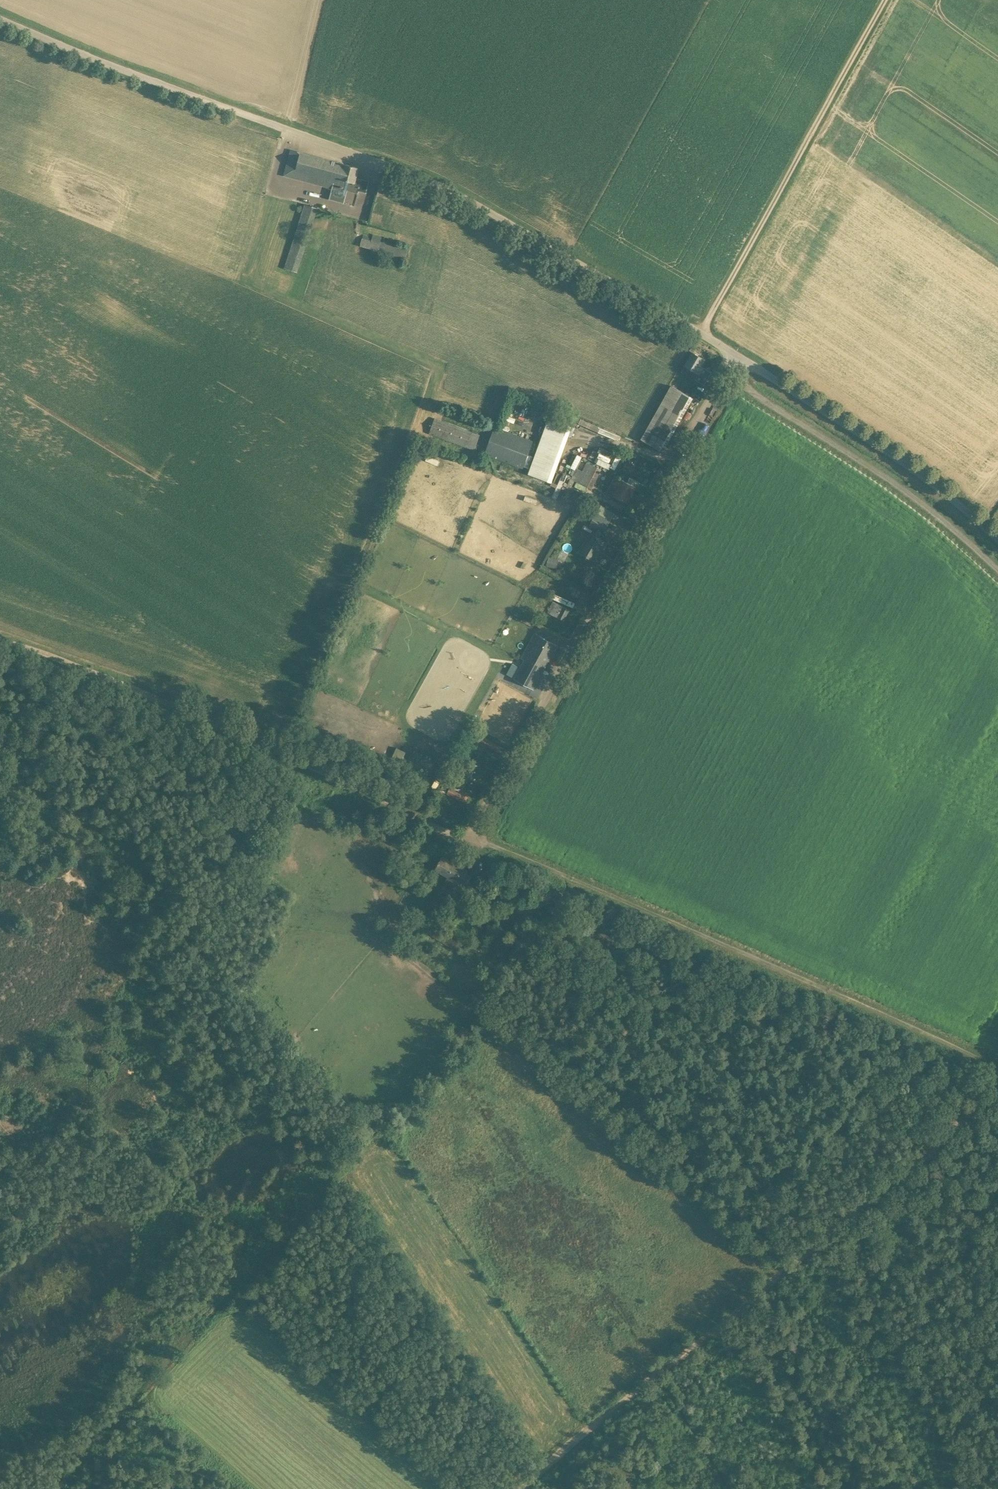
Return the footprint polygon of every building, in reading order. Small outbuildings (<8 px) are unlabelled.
[(362,180),(357,179),(360,168),(345,164),(291,150),(284,176),(342,192),(345,181),(350,182),(347,191),(359,194),(359,191),(367,193),(370,181),(362,179),(362,180)] [(304,203),(285,269),(299,273),(318,207),(304,203)] [(406,259),(408,249),(395,245),(397,240),(385,236),(383,242),(381,241),(383,237),(364,231),(360,246),(406,259)] [(704,385),(712,372),(701,365),(705,359),(693,352),(681,371),(704,385)] [(671,384),(641,438),(664,451),(694,396),(671,384)] [(553,481),(568,434),(572,435),(576,425),(547,416),(530,473),(553,481)] [(430,433),(475,450),(480,435),(435,418),(430,433)] [(581,418),(579,423),(619,440),(622,434),(581,418)] [(495,427),(485,454),(523,468),(533,441),(495,427)] [(605,461),(606,452),(595,451),(594,460),(605,461)] [(592,489),(602,469),(587,462),(583,471),(576,468),(571,479),(592,489)] [(637,487),(616,476),(607,492),(628,504),(637,487)] [(651,477),(644,492),(651,495),(658,480),(651,477)] [(610,521),(602,516),(596,513),(588,526),(593,529),(579,552),(593,560),(605,541),(599,537),(602,532),(603,533),(610,521)] [(558,559),(549,557),(546,566),(556,568),(558,559)] [(570,609),(553,601),(547,612),(564,621),(570,609)] [(557,645),(535,632),(521,658),(524,660),(514,679),(533,689),(557,645)] [(512,677),(518,666),(513,663),(507,674),(512,677)] [(484,734),(480,740),(504,756),(508,749),(484,734)] [(473,764),(463,759),(460,758),(457,764),(458,765),(455,769),(467,775),(473,764)] [(455,778),(448,793),(463,800),(467,792),(460,789),(463,782),(455,778)] [(447,877),(455,863),(442,856),(435,870),(447,877)] [(466,888),(464,887),(472,873),(455,863),(447,877),(448,877),(443,886),(452,891),(461,896),(466,888)] [(492,894),(498,897),(501,890),(495,887),(492,894)] [(513,908),(517,910),(517,911),(530,918),(535,909),(521,902),(521,903),(517,901),(513,908)] [(456,905),(453,910),(461,915),(464,910),(456,905)] [(474,918),(471,924),(477,927),(480,922),(474,918)]
